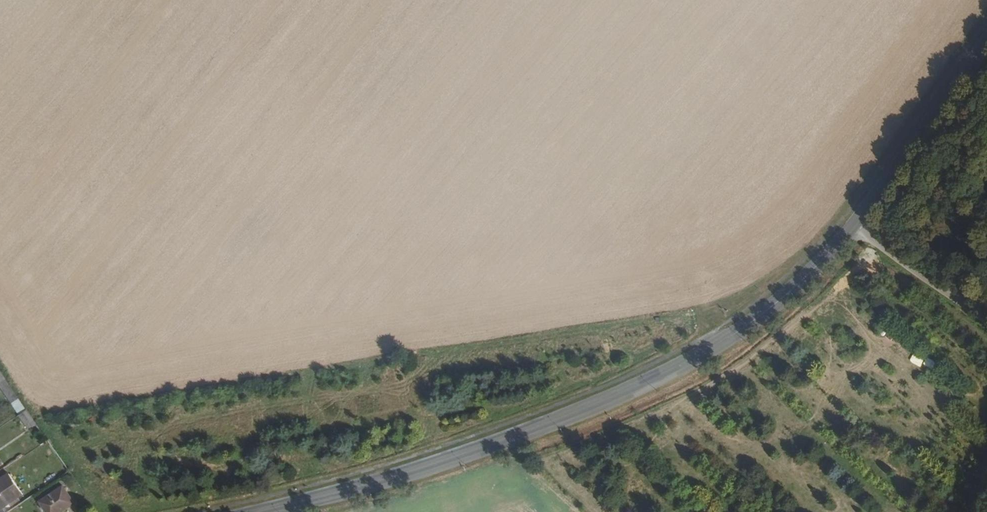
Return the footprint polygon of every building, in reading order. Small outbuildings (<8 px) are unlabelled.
[(0,382),(0,387),(6,396),(13,392),(4,379),(0,382)] [(13,392),(6,396),(18,415),(25,410),(17,398),(13,392)] [(30,417),(25,410),(18,415),(18,416),(23,423),(30,417)] [(35,423),(30,417),(23,423),(27,429),(35,423)] [(23,495),(9,474),(0,480),(0,509),(1,510),(23,495)] [(63,487),(41,502),(47,511),(62,511),(75,503),(63,487)]
